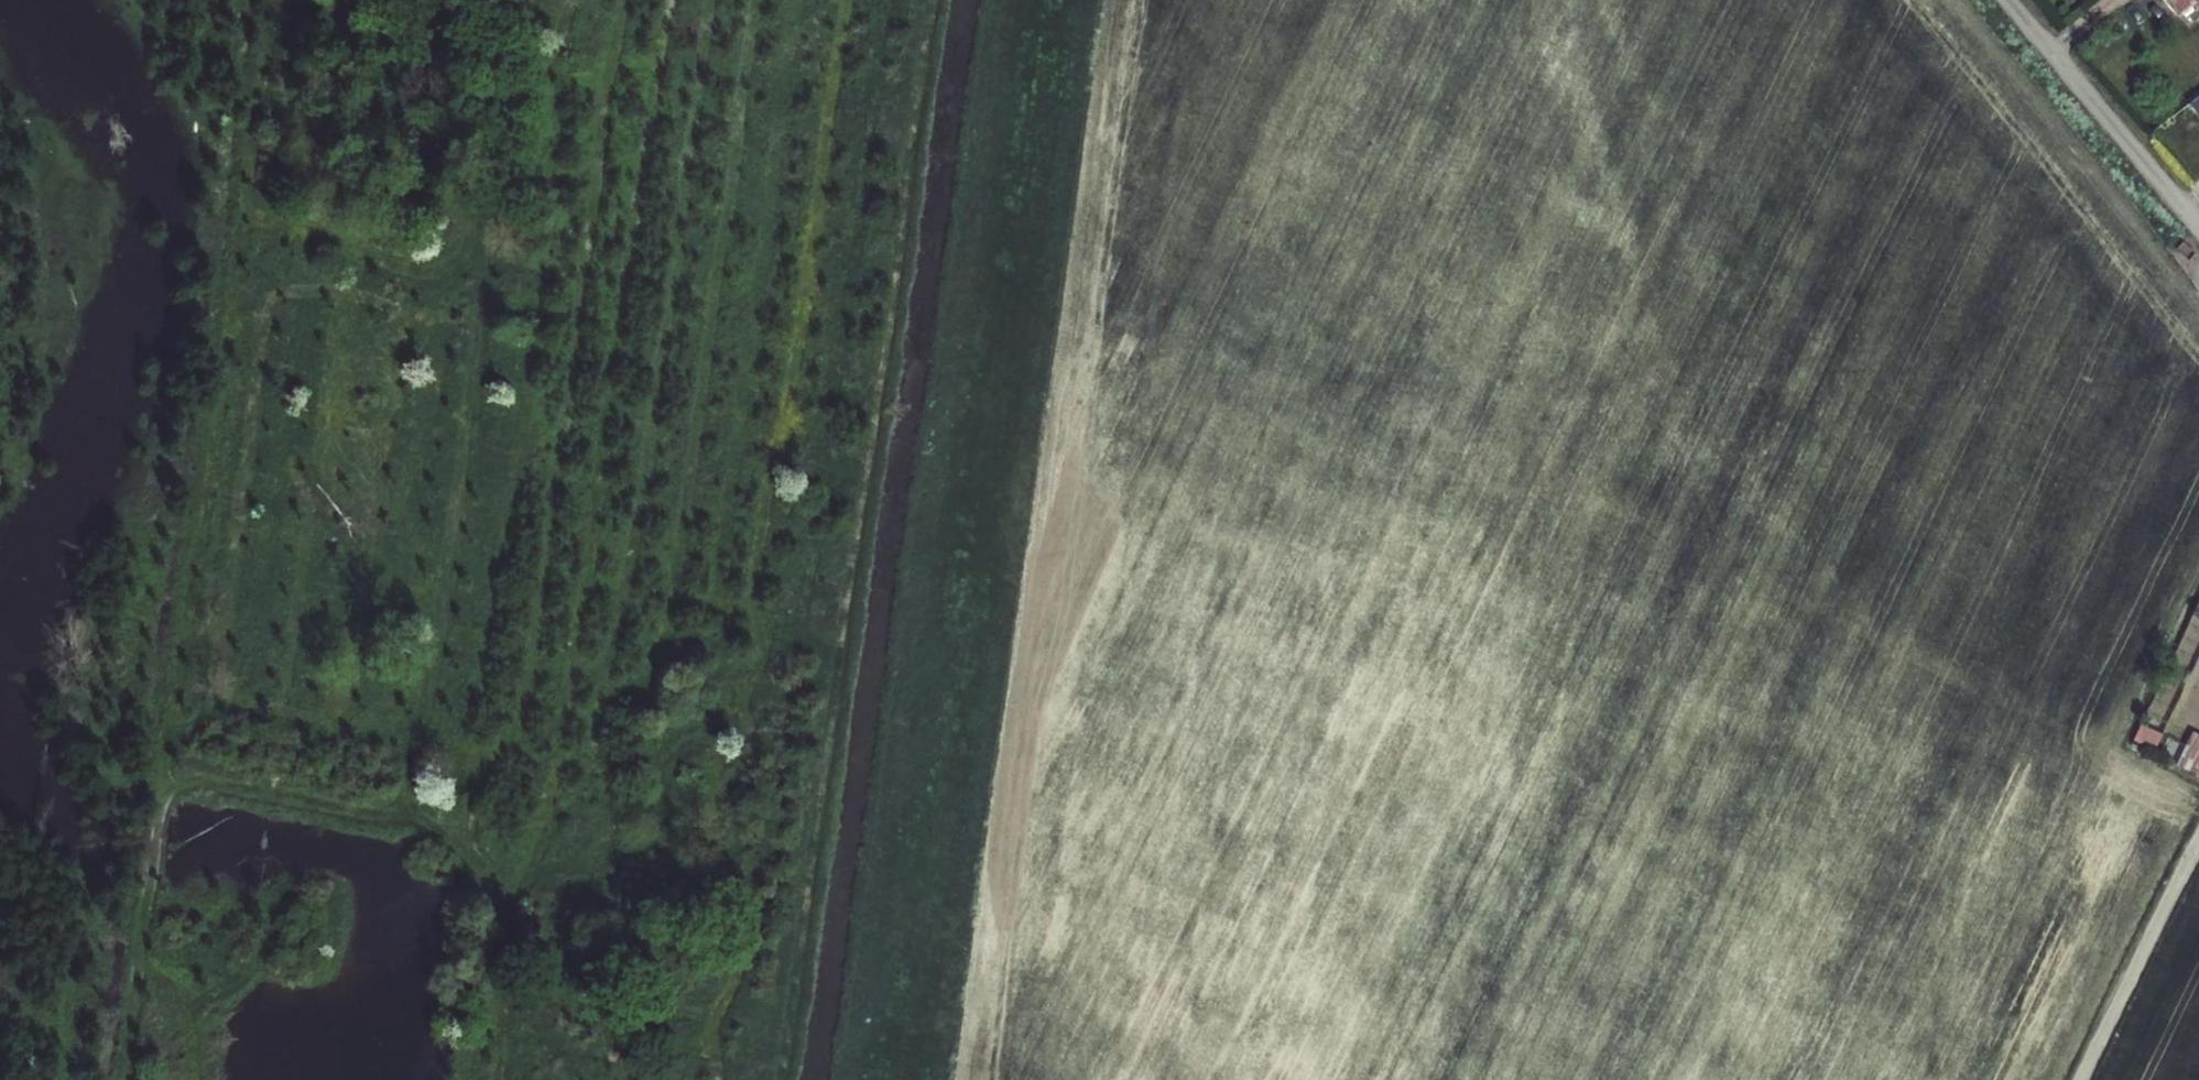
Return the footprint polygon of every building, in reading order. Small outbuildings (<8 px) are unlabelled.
[(2179,109),(2198,135),(2198,93),(2179,109)] [(2157,692),(2146,722),(2168,730),(2178,700),(2157,692)] [(2136,739),(2159,748),(2166,732),(2143,722),(2136,739)] [(2182,762),(2198,768),(2198,731),(2195,730),(2182,762)]
